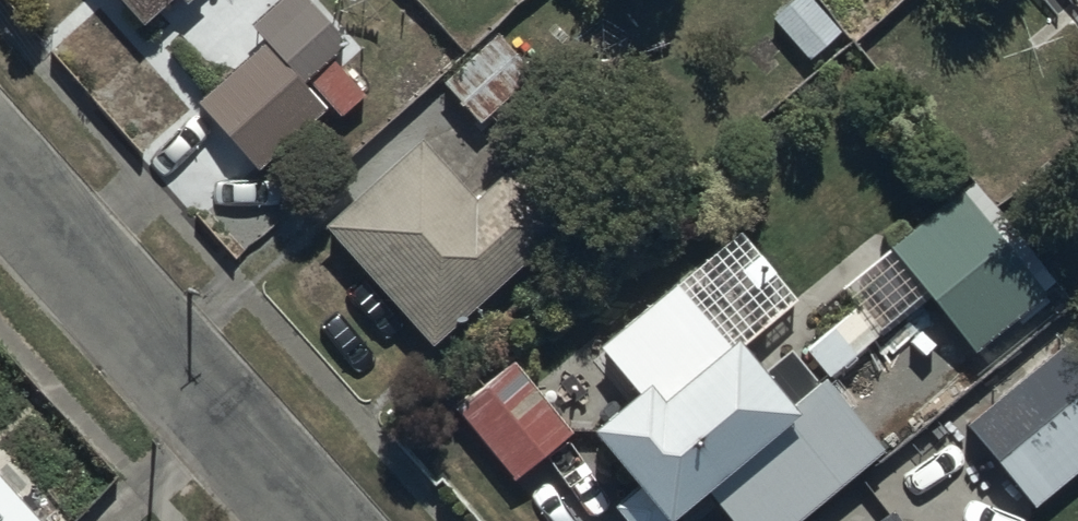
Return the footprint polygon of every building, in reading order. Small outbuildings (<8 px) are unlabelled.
[(139,36),(176,6),(184,16),(203,0),(110,0),(139,36)] [(299,0),(282,0),(248,31),(265,49),(212,97),(274,166),(333,113),(338,118),(363,96),(331,60),(343,49),(299,0)] [(328,235),(429,346),(437,352),(564,234),(510,174),(473,208),(421,151),(328,235)] [(974,184),(889,252),(975,360),(1047,302),(1043,298),(1057,287),(974,184)] [(860,313),(806,356),(829,383),(885,338),(870,319),(889,303),(868,278),(846,296),(860,313)] [(638,395),(585,443),(633,496),(612,515),(618,520),(692,520),(708,507),(721,520),(812,520),(885,460),(792,356),(760,384),(676,291),(607,353),(638,395)] [(962,429),(1033,516),(1077,479),(1077,360),(1065,345),(962,429)] [(458,416),(515,483),(571,438),(513,369),(458,416)] [(0,478),(0,520),(38,520),(0,478)]
